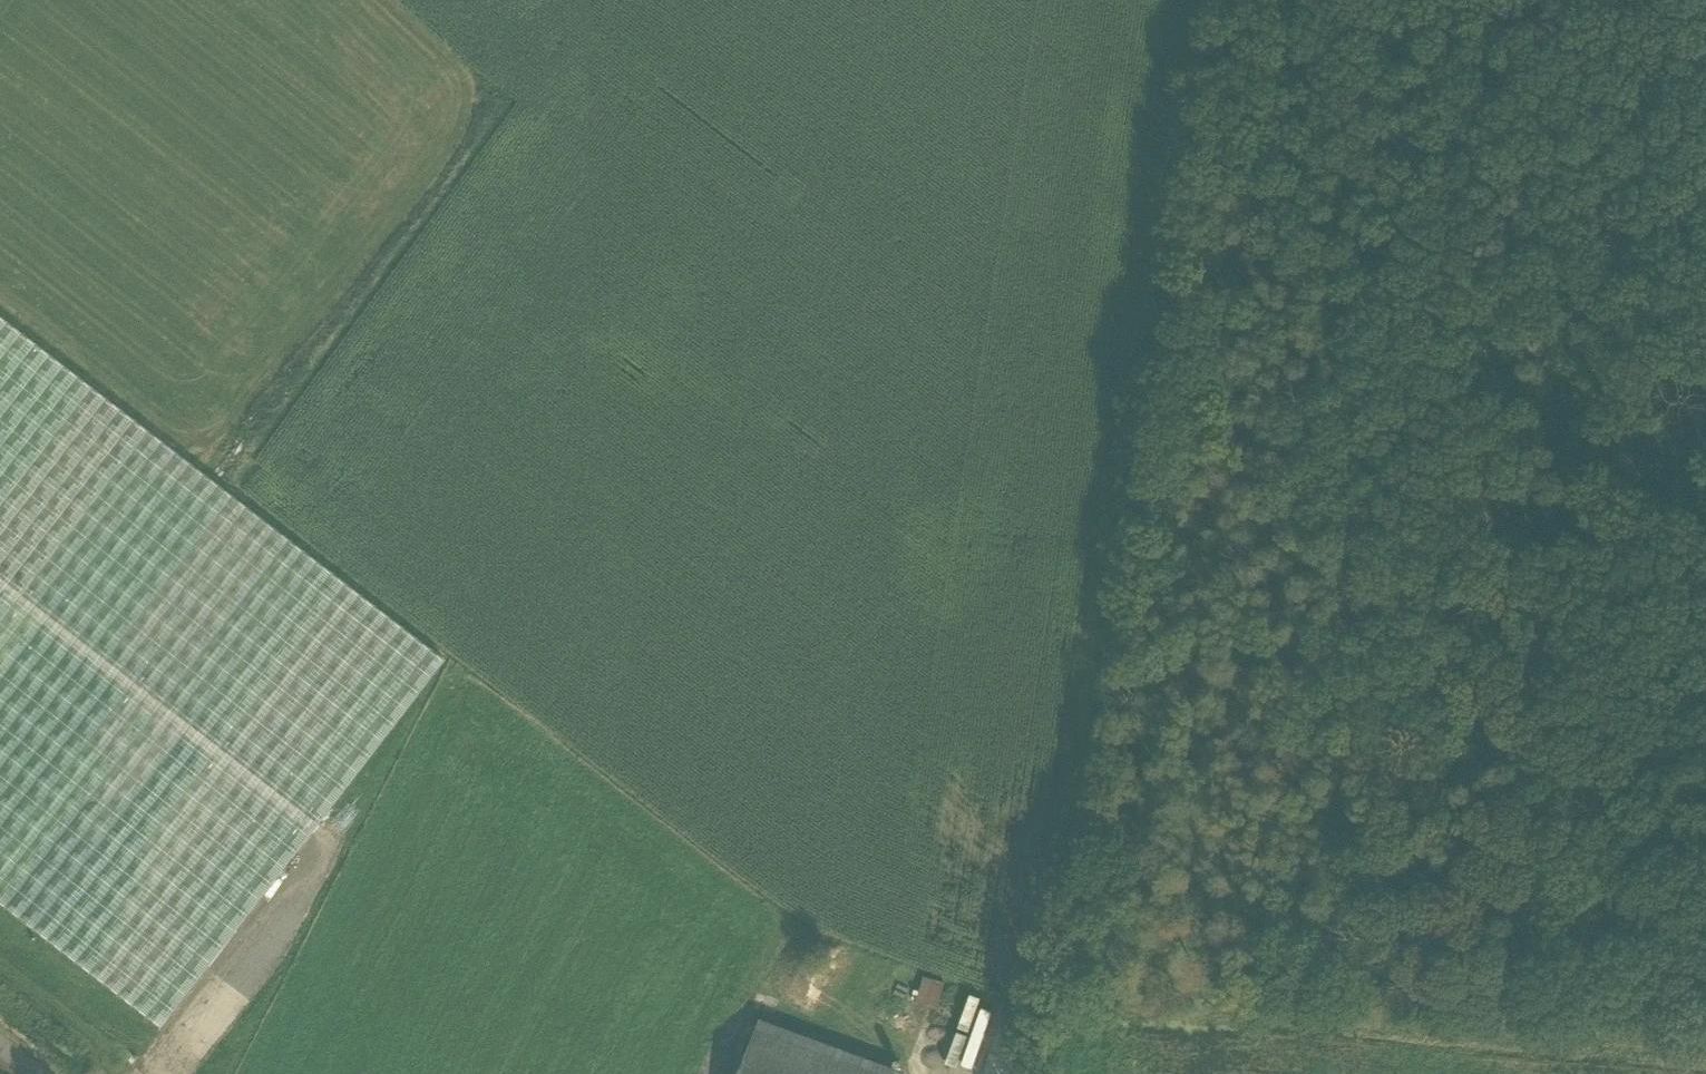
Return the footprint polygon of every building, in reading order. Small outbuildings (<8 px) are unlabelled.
[(160,1030),(444,663),(0,320),(0,906),(160,1030)] [(917,1000),(937,1007),(945,983),(925,976),(917,1000)] [(958,1027),(972,1032),(961,1063),(972,1067),(993,1007),(969,998),(958,1027)] [(753,1038),(747,1035),(742,1050),(748,1053),(740,1073),(905,1073),(906,1073),(760,1019),(753,1038)]
